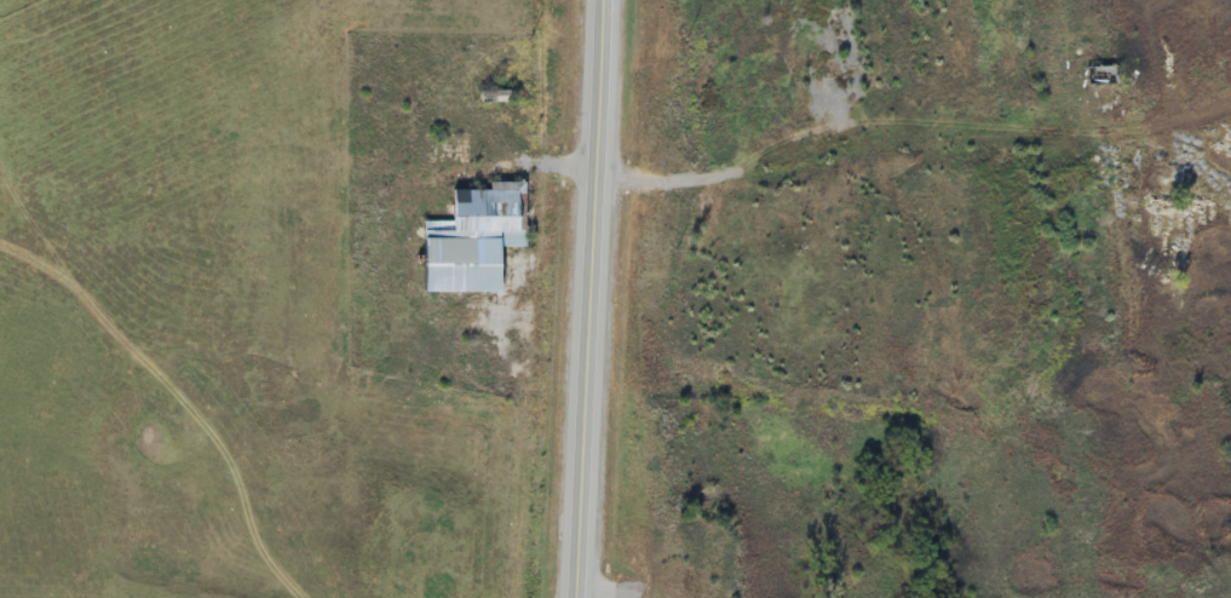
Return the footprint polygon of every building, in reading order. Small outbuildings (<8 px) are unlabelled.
[(1085,85),(1115,85),(1115,64),(1085,64),(1085,85)] [(450,190),(450,221),(421,221),(420,292),(496,292),(497,246),(522,246),(523,183),(487,182),(487,190),(450,190)]
